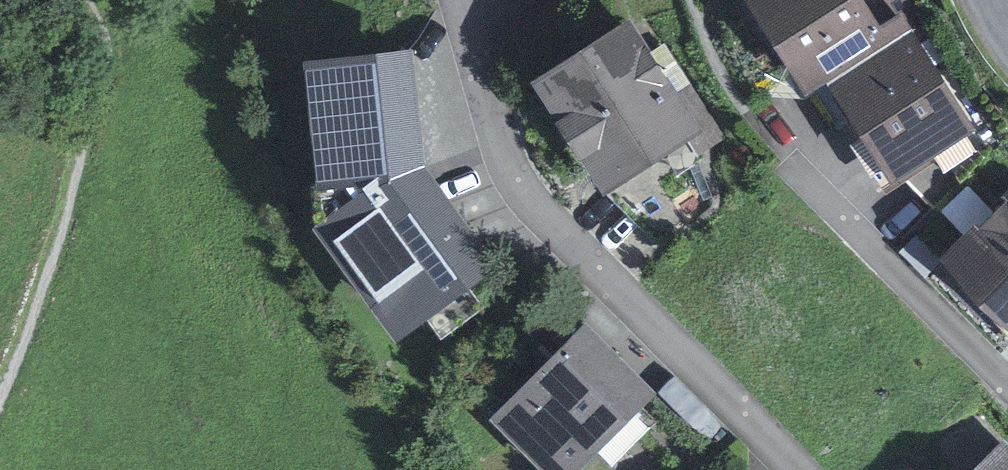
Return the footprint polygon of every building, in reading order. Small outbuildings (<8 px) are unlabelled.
[(822,76),(881,38),(856,0),(755,0),(810,84),(822,76)] [(630,21),(530,81),(600,196),(700,135),(630,21)] [(822,76),(886,175),(962,126),(898,27),(881,38),(822,76)] [(292,226),(377,341),(485,263),(419,171),(413,49),(298,55),(292,226)] [(939,257),(1007,334),(1007,194),(939,257)] [(548,469),(561,469),(644,390),(572,317),(483,403),(548,469)] [(969,469),(1007,469),(1007,438),(1005,434),(969,469)]
